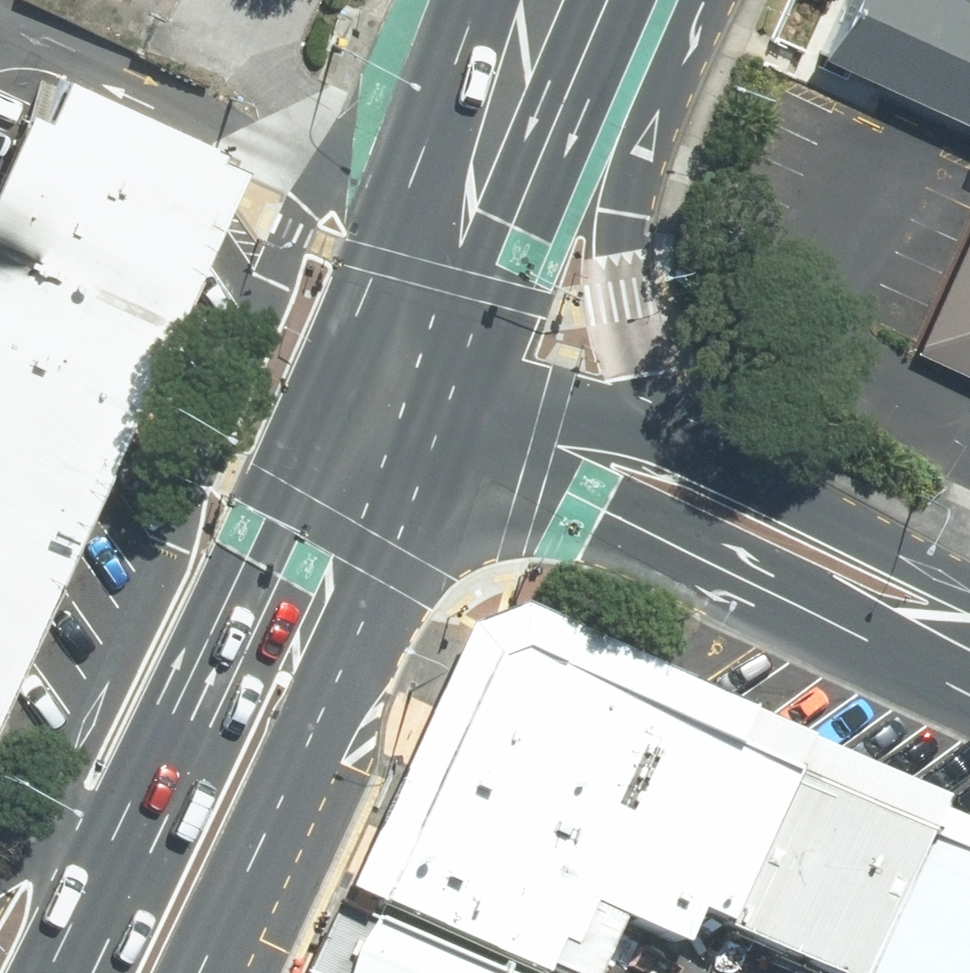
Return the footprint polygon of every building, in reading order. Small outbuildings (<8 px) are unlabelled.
[(952,3),(946,0),(835,0),(806,62),(969,137),(969,0),(953,0),(952,3)] [(14,116),(0,146),(0,682),(99,463),(229,174),(50,86),(31,125),(14,116)] [(910,357),(969,385),(969,226),(910,357)] [(392,896),(555,970),(561,960),(585,972),(602,972),(636,912),(694,940),(710,906),(738,919),(733,931),(847,972),(969,972),(969,809),(572,622),(534,603),(475,630),(418,766),(364,886),(392,896)] [(377,921),(353,972),(508,972),(377,921)]
